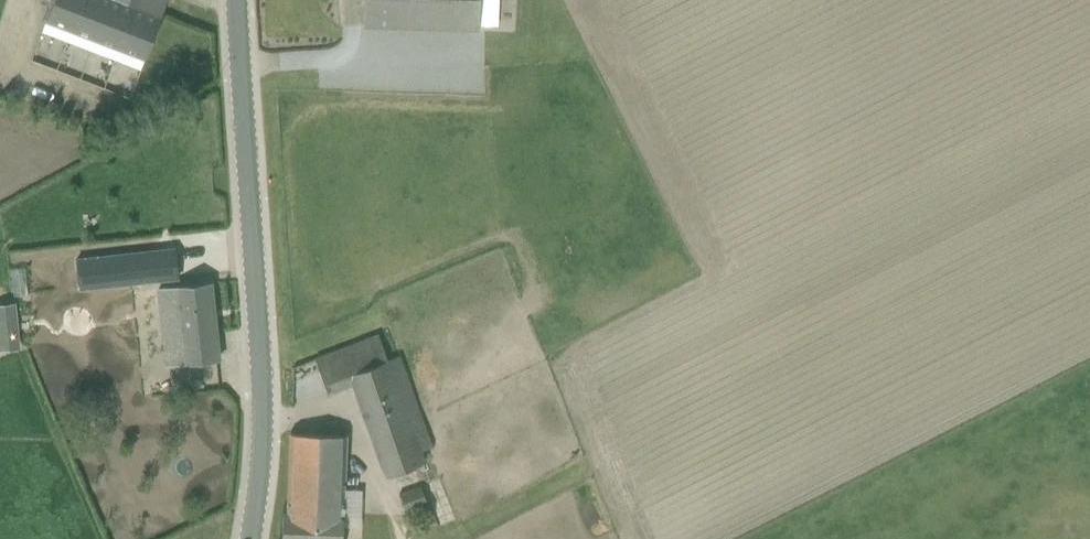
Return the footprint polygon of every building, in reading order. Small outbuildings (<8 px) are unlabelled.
[(46,20),(65,27),(72,30),(84,0),(54,0),(46,20)] [(72,30),(93,38),(96,39),(111,0),(84,0),(72,30)] [(135,6),(127,3),(119,0),(111,0),(96,39),(119,48),(135,6)] [(127,3),(135,6),(161,16),(167,0),(128,0),(127,3)] [(364,26),(479,30),(480,0),(365,0),(364,26)] [(119,48),(145,58),(161,16),(135,6),(119,48)] [(81,289),(160,280),(157,251),(78,259),(81,289)] [(176,288),(159,290),(159,292),(163,332),(166,332),(169,364),(184,362),(184,363),(216,359),(216,362),(219,362),(219,359),(211,283),(176,287),(176,288)] [(19,333),(0,335),(0,350),(20,348),(19,333)] [(350,374),(353,384),(387,477),(425,463),(421,453),(433,448),(402,355),(350,374)] [(347,436),(291,433),(289,490),(345,492),(347,436)] [(400,494),(411,523),(432,515),(421,486),(400,494)] [(289,490),(288,513),(283,513),(283,538),(343,538),(345,492),(289,490)]
